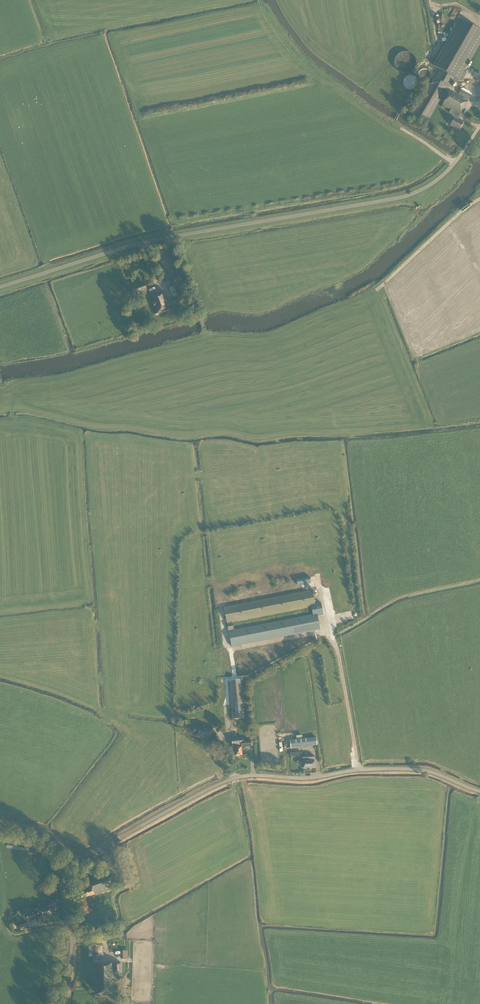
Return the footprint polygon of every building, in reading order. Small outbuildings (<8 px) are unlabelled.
[(408,74),(417,57),(403,50),(394,66),(408,74)] [(444,103),(442,106),(455,113),(450,121),(452,122),(450,126),(460,131),(464,124),(458,120),(461,115),(468,102),(450,91),(448,96),(444,93),(448,86),(452,88),(457,79),(459,81),(465,70),(439,55),(433,66),(439,69),(412,117),(426,125),(439,100),(444,103)] [(432,75),(432,73),(432,71),(431,70),(431,69),(430,68),(428,67),(427,67),(426,67),(424,67),(423,68),(422,69),(421,71),(421,72),(420,73),(421,74),(421,75),(422,76),(422,77),(424,79),(426,79),(427,79),(428,79),(430,78),(431,77),(432,76),(432,75)] [(404,81),(403,83),(404,86),(405,88),(406,89),(409,90),(411,91),(413,90),(415,89),(417,88),(418,86),(418,83),(418,81),(417,79),(415,77),(413,76),(411,76),(409,76),(406,77),(405,79),(404,81)] [(458,94),(469,100),(472,96),(461,90),(458,94)] [(137,293),(137,294),(142,292),(144,295),(148,294),(144,283),(135,287),(135,288),(130,289),(132,295),(137,293)] [(174,297),(178,295),(174,285),(169,287),(174,297)] [(168,306),(169,305),(164,292),(150,297),(156,315),(169,310),(168,306)] [(297,580),(298,585),(312,582),(311,577),(297,580)] [(318,616),(323,615),(320,603),(315,604),(313,591),(224,608),(228,623),(229,631),(232,647),(320,630),(318,616)] [(232,720),(246,718),(242,679),(229,681),(232,720)] [(193,727),(192,732),(197,732),(196,736),(202,737),(202,738),(210,739),(209,744),(217,744),(218,739),(215,739),(216,732),(213,732),(213,728),(197,727),(197,728),(193,727)] [(291,748),(317,745),(317,737),(290,740),(291,748)] [(243,738),(232,739),(232,746),(236,745),(236,747),(235,747),(236,756),(242,755),(242,747),(242,748),(252,747),(251,741),(244,742),(243,738)] [(103,871),(105,875),(86,881),(88,888),(88,889),(88,890),(81,893),(83,899),(95,894),(96,895),(117,888),(111,873),(107,863),(100,865),(102,872),(103,871)] [(49,906),(44,908),(43,906),(38,907),(42,918),(52,914),(51,909),(58,907),(56,901),(49,904),(49,906)] [(25,915),(26,919),(28,918),(29,922),(41,918),(37,909),(34,910),(35,912),(30,913),(30,912),(25,914),(25,915)] [(113,990),(114,989),(114,976),(122,975),(121,964),(114,964),(114,963),(95,963),(96,989),(97,989),(97,995),(103,994),(103,995),(107,994),(113,994),(113,990)]
